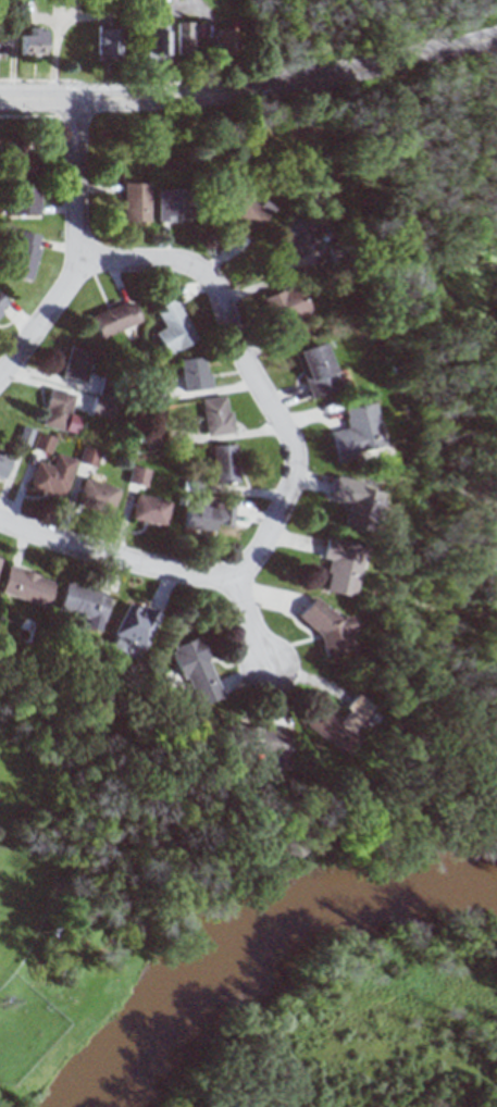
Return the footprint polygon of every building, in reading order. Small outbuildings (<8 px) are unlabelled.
[(166,16),(149,16),(149,57),(166,57),(166,16)] [(196,21),(177,21),(177,55),(196,55),(196,21)] [(46,57),(46,27),(20,27),(20,57),(46,57)] [(96,60),(121,60),(121,27),(96,27),(96,60)] [(237,54),(237,27),(216,27),(216,54),(237,54)] [(8,174),(40,174),(40,140),(8,140),(8,174)] [(125,221),(150,221),(150,182),(125,182),(125,221)] [(40,188),(10,188),(10,214),(40,214),(40,188)] [(253,234),(270,217),(242,188),(225,205),(253,234)] [(159,189),(159,220),(188,220),(188,189),(159,189)] [(295,257),(318,248),(313,235),(329,229),(319,202),(280,215),(295,257)] [(42,235),(20,230),(10,274),(32,279),(42,235)] [(265,298),(282,346),(307,337),(299,315),(311,311),(301,285),(265,298)] [(12,305),(0,293),(0,316),(12,305)] [(157,333),(170,355),(200,338),(176,298),(156,309),(167,328),(157,333)] [(93,314),(101,337),(142,321),(134,299),(93,314)] [(326,342),(297,350),(310,397),(339,389),(326,342)] [(95,352),(72,345),(63,376),(87,382),(95,352)] [(185,391),(212,388),(209,357),(182,359),(185,391)] [(71,411),(76,395),(53,388),(43,423),(76,433),(81,414),(71,411)] [(204,398),(208,435),(234,432),(231,396),(204,398)] [(343,408),(347,428),(330,431),(335,459),(381,451),(372,403),(343,408)] [(56,437),(41,432),(35,448),(51,453),(56,437)] [(239,445),(215,445),(215,482),(239,482),(239,445)] [(100,464),(100,448),(86,448),(86,464),(100,464)] [(7,478),(15,453),(0,449),(0,476),(7,478)] [(78,459),(58,453),(54,465),(39,461),(31,488),(66,499),(78,459)] [(148,487),(153,470),(136,465),(131,482),(148,487)] [(367,532),(376,491),(364,489),(366,482),(335,475),(330,500),(347,504),(342,527),(367,532)] [(121,487),(86,478),(79,503),(115,512),(121,487)] [(167,526),(173,501),(139,494),(134,519),(167,526)] [(186,527),(219,531),(220,523),(233,524),(235,507),(190,500),(186,527)] [(331,560),(326,592),(356,597),(364,543),(325,537),(322,559),(331,560)] [(56,580),(9,565),(0,592),(47,607),(56,580)] [(99,630),(111,595),(68,581),(60,607),(84,615),(81,625),(99,630)] [(160,613),(129,599),(113,636),(143,650),(160,613)] [(332,620),(327,600),(307,605),(320,658),(355,650),(347,616),(332,620)] [(222,696),(200,636),(170,646),(192,707),(222,696)] [(302,726),(335,751),(364,714),(349,702),(337,718),(319,704),(302,726)] [(260,769),(285,770),(288,730),(227,726),(226,752),(261,754),(260,769)]
